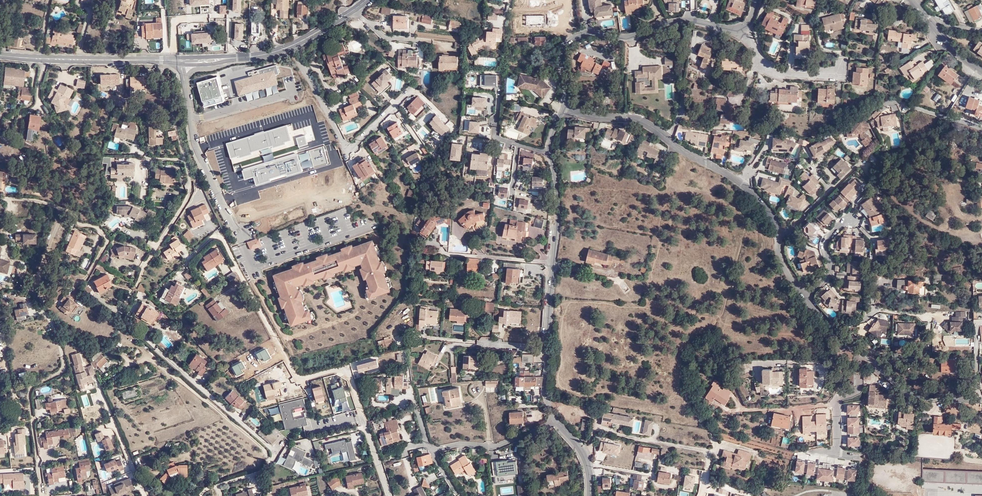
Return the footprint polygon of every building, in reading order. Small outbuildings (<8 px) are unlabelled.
[(119,3),(117,8),(123,9),(122,12),(126,13),(125,16),(131,17),(136,0),(122,0),(121,4),(119,3)] [(186,5),(195,5),(195,13),(200,13),(199,5),(211,4),(211,0),(186,0),(186,5)] [(293,17),(293,13),(288,13),(288,0),(278,0),(278,4),(278,8),(280,8),(283,8),(283,12),(280,12),(280,16),(287,16),(293,17)] [(306,13),(307,0),(303,0),(303,1),(298,1),(297,13),(306,13)] [(590,7),(591,7),(594,6),(595,10),(596,15),(612,12),(611,3),(602,5),(601,0),(588,0),(590,7)] [(625,10),(630,9),(630,7),(639,6),(643,5),(643,0),(624,0),(625,10)] [(727,8),(739,14),(741,11),(738,9),(740,5),(742,6),(743,6),(745,2),(742,1),(742,0),(731,0),(727,8)] [(884,8),(879,4),(880,1),(878,0),(877,0),(876,2),(875,4),(883,10),(884,8)] [(945,14),(954,7),(949,0),(936,0),(945,14)] [(220,4),(220,13),(228,13),(228,4),(220,4)] [(974,11),(978,9),(976,5),(973,6),(970,8),(968,5),(966,6),(968,8),(973,19),(978,17),(977,15),(974,11)] [(973,19),(968,8),(964,10),(970,21),(973,19)] [(777,33),(782,35),(789,19),(784,17),(782,22),(771,17),(772,15),(773,16),(775,12),(769,9),(763,23),(767,25),(766,27),(769,29),(770,28),(777,31),(777,33)] [(499,11),(489,10),(488,18),(498,19),(499,11)] [(842,12),(826,16),(828,28),(834,27),(845,24),(844,22),(847,21),(847,18),(848,17),(846,11),(842,12)] [(260,30),(260,22),(258,22),(258,19),(254,18),(254,13),(250,13),(250,27),(252,27),(252,30),(260,30)] [(419,21),(421,22),(430,24),(432,17),(423,15),(420,14),(419,21)] [(162,22),(162,17),(157,17),(157,21),(146,22),(146,25),(141,25),(142,36),(146,36),(146,37),(151,37),(151,34),(163,33),(162,21),(162,22)] [(862,26),(862,28),(871,28),(871,32),(877,32),(878,23),(874,23),(874,18),(869,18),(869,19),(866,19),(864,19),(864,17),(858,17),(857,25),(862,26)] [(395,30),(409,31),(409,24),(407,24),(408,20),(395,19),(395,30)] [(451,20),(449,27),(459,30),(461,22),(451,20)] [(796,48),(796,51),(810,51),(811,30),(809,30),(809,24),(802,24),(802,33),(795,33),(795,40),(797,40),(797,41),(799,41),(799,45),(796,45),(796,48)] [(502,37),(503,27),(493,27),(493,30),(487,30),(487,36),(484,36),(483,37),(482,37),(482,38),(480,39),(478,37),(468,42),(469,45),(468,46),(472,55),(478,52),(476,48),(482,45),(484,44),(492,45),(493,41),(497,42),(497,37),(502,37)] [(52,37),(51,40),(50,45),(55,46),(55,44),(71,47),(72,43),(71,42),(72,36),(66,35),(59,33),(59,30),(53,29),(53,34),(54,34),(54,37),(52,37)] [(910,47),(912,48),(912,39),(916,39),(917,33),(911,32),(911,34),(898,32),(897,30),(889,29),(888,39),(902,41),(902,47),(910,47)] [(193,41),(213,40),(212,30),(192,31),(193,41)] [(21,35),(12,35),(12,38),(13,38),(12,43),(14,43),(14,46),(19,46),(20,38),(21,38),(21,35)] [(359,38),(352,43),(357,49),(363,44),(359,38)] [(979,40),(973,48),(981,54),(981,43),(979,40)] [(705,56),(709,57),(713,48),(702,44),(699,53),(705,56)] [(338,73),(339,76),(346,74),(346,72),(344,66),(340,55),(347,52),(345,45),(344,45),(339,47),(332,49),(332,50),(328,52),(329,53),(323,55),(325,60),(327,59),(330,58),(331,63),(329,64),(332,75),(338,73)] [(403,65),(410,65),(410,62),(418,62),(418,54),(416,54),(416,52),(413,52),(413,49),(403,49),(403,54),(400,54),(399,62),(404,62),(403,65)] [(580,64),(583,65),(586,58),(584,57),(584,54),(580,52),(577,59),(581,61),(580,64)] [(738,68),(744,68),(744,60),(744,54),(733,53),(733,58),(724,57),(723,67),(732,68),(733,64),(738,64),(738,68)] [(583,65),(586,66),(593,70),(593,68),(597,70),(600,63),(590,59),(591,56),(587,54),(586,58),(583,65)] [(438,69),(444,69),(444,67),(452,67),(452,66),(457,66),(457,57),(440,56),(440,62),(438,61),(438,69)] [(713,59),(709,57),(705,56),(702,66),(710,69),(713,63),(712,62),(713,59)] [(908,71),(912,78),(922,73),(921,71),(925,70),(925,71),(932,63),(928,58),(922,62),(920,60),(915,63),(912,65),(910,60),(898,66),(903,74),(906,72),(908,71)] [(605,59),(602,67),(608,69),(611,62),(605,59)] [(940,70),(953,78),(955,76),(957,77),(960,73),(945,63),(940,70)] [(259,73),(235,79),(238,94),(246,92),(248,99),(267,94),(281,90),(276,73),(280,72),(278,64),(258,69),(259,73)] [(661,65),(648,66),(648,70),(643,70),(635,70),(635,76),(637,76),(637,82),(636,81),(636,92),(644,92),(644,87),(644,84),(650,84),(650,78),(652,78),(657,78),(662,78),(661,65)] [(25,70),(25,69),(6,66),(4,80),(12,81),(12,84),(19,85),(18,89),(17,97),(24,98),(26,97),(31,98),(31,92),(31,87),(23,86),(23,83),(24,75),(25,70)] [(862,82),(862,84),(869,85),(870,67),(859,67),(859,71),(859,74),(857,75),(857,82),(862,82)] [(385,78),(391,74),(386,69),(380,74),(381,75),(377,79),(378,81),(374,84),(380,91),(384,88),(382,85),(387,81),(385,78)] [(952,80),(953,78),(940,70),(939,71),(952,80)] [(520,73),(518,82),(525,84),(525,82),(528,82),(529,81),(536,86),(534,88),(541,93),(545,89),(546,90),(550,84),(539,76),(538,76),(536,76),(536,75),(533,75),(531,77),(529,76),(529,74),(520,73)] [(498,74),(481,74),(481,85),(498,86),(498,74)] [(225,99),(219,75),(197,81),(204,105),(225,99)] [(115,87),(120,87),(121,77),(105,76),(106,84),(115,84),(115,87)] [(130,87),(144,88),(144,85),(144,79),(144,77),(130,77),(130,87)] [(658,91),(657,78),(652,78),(652,87),(644,87),(644,92),(658,91)] [(397,80),(398,88),(406,87),(405,79),(397,80)] [(53,87),(48,97),(52,99),(50,102),(54,104),(56,113),(66,110),(63,101),(66,96),(70,98),(74,90),(61,83),(57,89),(53,87)] [(782,87),(782,99),(799,99),(799,96),(799,90),(799,86),(792,85),(792,87),(782,87)] [(780,98),(782,99),(782,87),(777,87),(777,88),(777,91),(771,91),(771,98),(780,98)] [(821,87),(821,98),(828,98),(828,100),(837,100),(837,91),(836,91),(836,88),(831,88),(831,89),(829,89),(829,88),(821,87)] [(160,104),(167,104),(166,93),(159,94),(160,104)] [(967,94),(964,104),(971,106),(969,110),(981,114),(981,98),(978,97),(967,94)] [(488,96),(474,95),(473,104),(487,105),(488,96)] [(350,116),(359,113),(357,108),(364,105),(360,96),(350,99),(352,105),(341,110),(346,121),(352,119),(350,116)] [(409,106),(416,112),(423,104),(426,102),(420,96),(409,106)] [(731,106),(731,104),(726,103),(726,98),(718,97),(717,102),(718,102),(717,109),(723,109),(728,110),(728,112),(726,113),(723,113),(722,117),(732,119),(732,117),(737,117),(737,111),(742,112),(743,108),(737,107),(731,106)] [(417,114),(425,106),(423,104),(416,112),(417,114)] [(945,107),(942,112),(946,114),(951,105),(950,105),(947,109),(945,107)] [(881,113),(878,109),(873,115),(879,121),(880,127),(884,126),(890,125),(898,124),(896,113),(884,115),(882,115),(881,114),(881,113)] [(519,116),(518,119),(523,121),(521,125),(519,130),(527,134),(531,125),(534,127),(537,121),(538,118),(522,111),(519,111),(517,115),(519,116)] [(438,113),(430,121),(444,133),(451,126),(438,113)] [(41,116),(35,115),(30,114),(28,139),(33,139),(35,129),(39,129),(41,116)] [(865,129),(871,125),(868,119),(869,118),(866,115),(859,118),(859,121),(852,122),(852,125),(846,126),(847,132),(853,132),(853,134),(859,133),(859,131),(861,131),(862,135),(864,138),(868,136),(869,135),(865,129)] [(482,119),(471,118),(470,129),(481,131),(482,119)] [(133,128),(135,120),(128,120),(127,124),(127,126),(133,128)] [(155,120),(149,120),(149,144),(162,144),(162,137),(156,137),(156,130),(159,130),(159,126),(155,126),(155,120)] [(390,127),(395,134),(400,131),(402,134),(406,131),(399,121),(390,127)] [(125,127),(121,126),(118,126),(118,123),(113,122),(111,129),(115,130),(114,134),(123,137),(124,135),(133,137),(135,128),(133,128),(127,126),(125,126),(125,127)] [(579,129),(575,129),(568,129),(567,140),(574,140),(574,136),(584,137),(585,131),(585,127),(579,126),(579,129)] [(629,137),(630,133),(615,126),(613,130),(607,127),(605,132),(627,141),(629,137)] [(174,136),(172,131),(168,132),(169,137),(172,136),(173,141),(177,140),(176,135),(174,136)] [(695,145),(704,147),(707,135),(690,132),(685,131),(684,137),(689,138),(689,140),(689,141),(689,142),(690,142),(690,143),(691,143),(692,143),(695,144),(695,145)] [(780,131),(776,131),(776,135),(775,135),(775,147),(780,147),(784,147),(784,144),(787,144),(787,146),(791,146),(795,148),(798,141),(793,139),(788,139),(788,131),(787,131),(780,131)] [(717,149),(724,150),(727,135),(721,133),(721,135),(714,134),(711,149),(717,150),(717,149)] [(371,143),(378,152),(389,144),(383,135),(371,143)] [(746,140),(737,138),(736,143),(734,149),(741,150),(744,147),(752,149),(754,142),(758,143),(759,138),(749,136),(748,139),(747,139),(746,140)] [(812,149),(810,150),(815,158),(818,158),(820,157),(821,154),(819,150),(820,149),(822,151),(830,147),(829,145),(835,140),(831,136),(822,142),(821,140),(816,143),(815,143),(810,145),(812,149)] [(872,141),(868,136),(864,138),(862,139),(866,145),(872,141)] [(651,140),(643,137),(636,152),(641,155),(644,148),(649,150),(647,154),(652,157),(653,155),(656,156),(654,160),(661,163),(665,155),(658,152),(660,148),(650,144),(651,140)] [(454,141),(451,157),(462,158),(463,142),(454,141)] [(808,146),(810,150),(812,149),(810,145),(815,143),(814,141),(810,144),(807,145),(808,146)] [(390,146),(389,144),(378,152),(379,153),(390,146)] [(408,166),(423,157),(418,150),(404,159),(408,166)] [(476,168),(477,166),(489,167),(490,153),(477,152),(477,154),(472,154),(471,168),(476,168)] [(234,166),(234,167),(254,162),(252,153),(237,157),(236,156),(226,159),(227,164),(229,163),(230,167),(234,166)] [(500,157),(498,157),(497,169),(503,170),(504,163),(511,164),(511,159),(508,159),(508,154),(506,154),(506,153),(504,153),(504,154),(500,154),(500,157)] [(849,157),(846,153),(841,157),(845,161),(849,157)] [(533,166),(534,156),(520,154),(519,162),(524,163),(524,165),(533,166)] [(781,160),(777,159),(769,157),(767,164),(770,165),(770,168),(785,172),(787,162),(781,160)] [(361,161),(355,165),(364,178),(371,172),(373,174),(378,171),(369,158),(362,163),(361,161)] [(839,158),(831,165),(836,171),(834,174),(837,177),(848,168),(844,164),(844,165),(841,162),(842,162),(839,158)] [(116,166),(110,166),(110,176),(123,176),(123,173),(132,173),(132,167),(133,167),(133,162),(129,162),(128,163),(116,162),(116,166)] [(828,168),(834,174),(836,171),(831,165),(828,168)] [(161,168),(157,167),(156,177),(161,177),(161,180),(164,180),(165,182),(175,183),(174,184),(179,185),(180,175),(173,175),(173,171),(161,170),(161,168)] [(815,184),(821,179),(819,177),(813,172),(811,175),(805,170),(800,174),(807,181),(809,183),(806,186),(813,193),(819,187),(815,184)] [(533,180),(531,180),(531,184),(533,184),(533,188),(544,188),(544,176),(533,176),(533,180)] [(785,184),(791,185),(793,179),(782,176),(781,181),(765,176),(762,184),(767,186),(766,188),(781,193),(783,186),(785,186),(785,184)] [(849,181),(840,189),(841,190),(849,198),(852,195),(851,194),(856,189),(854,187),(859,183),(854,177),(850,182),(849,181)] [(500,187),(500,195),(508,196),(509,187),(500,187)] [(794,188),(791,187),(788,196),(787,200),(800,206),(803,202),(804,202),(807,200),(801,193),(798,196),(792,192),(794,188)] [(846,200),(849,198),(841,190),(839,193),(834,198),(833,197),(829,201),(836,207),(839,204),(841,206),(846,200)] [(803,191),(801,193),(807,200),(810,197),(803,191)] [(980,193),(981,196),(967,197),(967,201),(977,200),(977,205),(981,205),(981,193),(980,193)] [(870,214),(881,211),(871,194),(861,200),(870,214)] [(515,199),(514,205),(528,208),(530,199),(521,197),(520,199),(515,199)] [(868,215),(870,214),(861,200),(859,206),(868,215)] [(188,215),(192,224),(201,221),(200,219),(201,218),(205,217),(204,214),(209,211),(206,203),(191,210),(192,213),(188,215)] [(146,214),(147,212),(132,205),(117,205),(117,212),(124,212),(128,212),(131,214),(135,216),(134,218),(142,222),(146,214)] [(819,218),(816,221),(820,225),(822,227),(825,224),(824,223),(828,220),(827,219),(828,217),(829,218),(833,215),(824,206),(819,211),(821,213),(817,216),(819,218)] [(149,208),(147,212),(146,214),(153,217),(156,212),(149,208)] [(460,219),(463,223),(466,221),(470,225),(475,220),(477,220),(486,217),(484,212),(477,213),(475,209),(470,210),(460,219)] [(931,215),(933,212),(930,209),(926,216),(935,221),(936,219),(935,217),(931,215)] [(881,211),(870,214),(868,215),(870,219),(871,223),(884,219),(881,211)] [(433,224),(436,226),(436,224),(439,221),(444,219),(447,218),(446,216),(445,213),(437,216),(436,213),(428,216),(425,219),(422,216),(417,223),(423,227),(422,229),(424,230),(428,233),(428,232),(433,224)] [(451,224),(452,217),(446,216),(447,218),(444,219),(451,225),(451,224)] [(201,218),(200,219),(201,221),(192,224),(193,227),(203,222),(201,218)] [(534,226),(542,228),(544,223),(542,223),(543,220),(536,218),(534,226)] [(466,221),(463,223),(469,229),(478,222),(477,220),(475,220),(470,225),(466,221)] [(820,225),(816,221),(815,220),(811,220),(810,221),(809,220),(802,227),(811,236),(813,234),(815,234),(815,230),(814,229),(817,227),(818,228),(820,225)] [(524,235),(524,230),(523,230),(523,226),(527,226),(528,221),(519,221),(518,225),(511,224),(510,224),(507,224),(504,235),(509,236),(510,234),(517,235),(517,237),(524,238),(524,235)] [(429,234),(436,226),(433,224),(428,232),(428,233),(424,230),(422,229),(421,231),(427,235),(429,234)] [(185,232),(190,238),(194,235),(190,229),(185,232)] [(70,242),(69,244),(77,248),(79,249),(84,236),(79,234),(80,232),(75,230),(70,242)] [(844,243),(850,244),(850,242),(851,233),(847,232),(847,234),(842,234),(839,234),(833,239),(833,242),(838,242),(838,246),(836,246),(836,249),(844,249),(844,243)] [(855,234),(851,233),(850,242),(854,243),(854,249),(862,249),(862,238),(855,237),(855,234)] [(16,234),(16,240),(23,240),(23,242),(36,242),(36,234),(16,234)] [(175,252),(177,251),(183,247),(175,235),(171,238),(173,241),(169,243),(171,246),(163,251),(168,258),(172,256),(176,253),(175,252)] [(889,236),(877,237),(877,245),(875,245),(875,252),(886,251),(886,246),(888,246),(888,242),(889,242),(889,236)] [(259,237),(248,241),(251,249),(262,245),(259,237)] [(294,266),(274,273),(277,281),(281,291),(282,294),(286,306),(288,310),(291,320),(292,323),(309,318),(306,309),(302,299),(298,288),(297,284),(304,282),(315,278),(324,275),(335,271),(344,267),(355,263),(362,261),(364,265),(367,277),(371,286),(374,295),(390,289),(384,271),(380,260),(378,255),(375,245),(373,239),(354,245),(343,249),(329,254),(319,258),(305,263),(294,266)] [(75,254),(77,248),(69,244),(68,244),(65,249),(75,254)] [(126,253),(134,256),(137,248),(126,246),(112,249),(114,256),(119,255),(126,253)] [(799,258),(802,269),(811,265),(811,267),(812,267),(818,265),(816,258),(814,258),(814,256),(815,256),(814,251),(805,247),(803,251),(798,249),(797,253),(802,256),(802,257),(799,258)] [(214,260),(216,262),(222,258),(216,248),(203,257),(205,259),(199,262),(202,267),(205,266),(214,260)] [(618,264),(620,257),(589,249),(586,262),(591,263),(591,264),(594,265),(595,261),(611,265),(612,262),(618,264)] [(626,259),(620,257),(618,264),(622,266),(626,259)] [(850,270),(850,273),(855,274),(860,274),(860,270),(859,269),(860,264),(861,264),(862,258),(847,257),(847,262),(850,263),(850,270)] [(480,259),(469,258),(468,261),(467,261),(467,274),(478,275),(478,276),(483,277),(483,269),(479,267),(480,259)] [(8,269),(10,261),(0,259),(0,272),(4,273),(5,268),(8,269)] [(440,271),(440,269),(443,269),(443,261),(418,259),(418,262),(426,263),(430,263),(430,268),(435,268),(435,271),(435,272),(436,272),(436,273),(437,273),(438,273),(439,272),(440,271)] [(206,268),(216,262),(214,260),(205,266),(206,268)] [(99,263),(96,268),(102,272),(105,267),(99,263)] [(430,271),(435,271),(435,268),(430,268),(430,263),(426,263),(426,268),(427,269),(427,270),(428,270),(429,271),(430,271)] [(516,269),(507,268),(506,283),(510,284),(511,282),(518,283),(519,277),(520,277),(521,269),(516,269)] [(188,269),(183,273),(188,279),(193,275),(188,269)] [(234,270),(226,276),(229,280),(237,275),(234,270)] [(94,281),(99,290),(105,287),(106,289),(112,286),(109,280),(111,279),(108,273),(95,281),(94,281)] [(855,274),(850,273),(847,273),(846,278),(848,278),(848,285),(855,286),(860,286),(860,278),(855,278),(855,274)] [(921,280),(903,279),(903,284),(901,284),(901,287),(907,288),(907,290),(918,291),(919,285),(921,284),(921,280)] [(168,290),(164,299),(174,304),(177,297),(175,296),(181,285),(175,283),(173,286),(171,285),(168,290)] [(93,289),(87,285),(85,289),(90,293),(93,289)] [(827,302),(826,304),(830,305),(833,308),(835,309),(837,306),(835,305),(837,297),(832,295),(831,294),(834,292),(828,286),(825,289),(824,288),(819,293),(823,297),(827,302)] [(206,297),(209,294),(204,287),(200,290),(206,297)] [(160,297),(164,299),(168,290),(165,288),(160,297)] [(72,310),(78,303),(74,299),(75,298),(67,292),(62,299),(66,302),(61,308),(69,314),(73,311),(72,310)] [(858,293),(848,292),(847,298),(840,297),(839,310),(844,310),(844,307),(849,307),(854,308),(854,299),(858,299),(858,293)] [(66,302),(62,299),(58,305),(61,308),(66,302)] [(205,306),(213,316),(215,314),(219,319),(228,312),(225,308),(222,310),(217,303),(213,299),(205,306)] [(219,301),(217,303),(222,310),(225,308),(219,301)] [(135,313),(152,322),(154,323),(160,313),(141,302),(135,313)] [(15,311),(17,320),(25,318),(24,315),(28,314),(26,304),(20,305),(21,308),(18,308),(19,310),(15,311)] [(457,320),(464,320),(465,317),(465,314),(466,314),(467,307),(459,306),(459,310),(450,309),(450,319),(457,320)] [(310,307),(306,309),(309,318),(313,316),(313,318),(315,317),(315,315),(315,314),(315,313),(315,312),(314,311),(313,311),(313,310),(311,311),(310,307)] [(419,325),(421,325),(425,325),(425,324),(425,321),(436,322),(437,312),(429,311),(429,308),(426,307),(426,309),(421,308),(420,321),(419,325)] [(499,321),(509,322),(509,321),(520,322),(521,310),(504,309),(503,315),(499,315),(499,321)] [(150,325),(152,322),(135,313),(133,316),(150,325)] [(963,328),(963,315),(955,315),(955,319),(946,319),(942,324),(950,331),(953,328),(963,328)] [(882,330),(886,330),(887,320),(878,319),(874,325),(872,325),(870,330),(879,335),(882,330)] [(915,331),(915,327),(914,322),(899,322),(899,333),(908,333),(913,333),(915,331)] [(918,327),(915,327),(915,331),(913,333),(908,333),(908,336),(918,336),(918,327)] [(169,347),(175,341),(165,333),(160,340),(169,347)] [(113,344),(106,354),(112,359),(119,349),(113,344)] [(429,356),(431,352),(428,350),(425,354),(424,353),(418,363),(429,369),(435,359),(429,356)] [(94,362),(101,355),(99,353),(92,359),(93,361),(94,362)] [(84,372),(83,367),(78,368),(78,366),(82,364),(79,354),(78,354),(75,355),(72,356),(75,366),(74,366),(76,374),(79,385),(80,385),(81,390),(85,388),(84,385),(84,383),(88,382),(87,376),(85,372),(84,372)] [(196,368),(195,370),(198,372),(196,374),(200,376),(204,370),(201,368),(206,361),(195,354),(187,365),(192,368),(194,366),(196,368)] [(514,362),(520,363),(524,363),(526,362),(534,363),(534,354),(523,354),(523,357),(518,357),(518,358),(514,358),(514,362)] [(102,355),(101,355),(94,362),(93,361),(91,363),(96,368),(98,366),(105,359),(102,355)] [(465,369),(480,370),(481,358),(466,356),(465,369)] [(378,358),(359,362),(360,370),(380,366),(378,358)] [(108,361),(105,359),(98,366),(101,368),(108,361)] [(939,376),(947,376),(948,374),(952,374),(953,363),(948,363),(948,365),(939,365),(939,376)] [(139,368),(142,375),(152,372),(150,364),(139,368)] [(87,368),(90,375),(91,375),(91,376),(95,374),(92,366),(87,368)] [(772,380),(782,380),(782,371),(775,371),(772,371),(772,369),(763,369),(763,370),(762,374),(762,382),(772,382),(772,380)] [(800,369),(800,387),(814,386),(814,371),(807,371),(807,369),(800,369)] [(524,373),(524,376),(524,385),(531,386),(542,386),(543,376),(531,376),(531,371),(525,371),(524,371),(524,373)] [(386,378),(386,393),(391,393),(391,394),(399,394),(399,388),(408,388),(408,381),(403,381),(403,373),(399,373),(399,375),(390,375),(390,378),(386,378)] [(90,375),(87,376),(88,382),(84,383),(84,385),(93,382),(91,376),(91,375),(90,375)] [(524,385),(524,376),(516,376),(516,381),(516,385),(524,385)] [(719,399),(718,401),(726,407),(731,399),(730,398),(732,394),(725,389),(723,392),(718,389),(721,385),(715,381),(712,385),(714,387),(708,396),(715,401),(715,400),(716,398),(719,399)] [(263,386),(266,397),(279,393),(277,386),(280,386),(279,382),(263,386)] [(315,400),(324,398),(321,383),(312,385),(315,400)] [(339,398),(340,402),(347,400),(343,385),(337,386),(336,383),(330,384),(334,399),(339,398)] [(281,388),(280,386),(277,386),(279,393),(266,397),(267,400),(282,396),(280,388),(281,388)] [(136,388),(122,392),(124,399),(140,395),(139,389),(136,390),(136,388)] [(446,396),(448,406),(458,404),(457,400),(462,399),(460,388),(444,391),(444,396),(446,396)] [(877,406),(886,407),(887,393),(879,392),(875,392),(875,390),(869,389),(868,404),(877,405),(877,406)] [(230,395),(229,393),(225,398),(232,405),(233,405),(236,408),(237,407),(241,409),(246,404),(233,392),(230,395)] [(279,403),(285,429),(307,423),(305,415),(294,417),(292,409),(305,406),(303,397),(279,403)] [(48,403),(50,410),(50,413),(64,410),(64,414),(69,413),(70,412),(70,411),(70,410),(69,409),(68,408),(66,408),(65,407),(68,406),(66,400),(52,402),(52,399),(48,400),(48,403)] [(942,414),(944,405),(932,402),(930,412),(942,414)] [(858,404),(847,404),(847,414),(859,414),(858,404)] [(612,422),(631,426),(633,417),(601,411),(600,415),(603,416),(601,424),(611,426),(612,422)] [(913,421),(914,412),(912,412),(907,411),(907,412),(898,412),(897,423),(899,423),(906,423),(906,424),(912,425),(912,422),(913,421)] [(517,421),(517,422),(524,422),(523,412),(510,412),(510,422),(517,421)] [(775,413),(772,424),(789,428),(791,421),(791,417),(775,413)] [(847,415),(847,431),(859,431),(859,415),(847,415)] [(254,416),(251,420),(258,426),(261,422),(254,416)] [(815,432),(816,429),(816,425),(820,425),(821,429),(826,428),(826,427),(830,427),(830,422),(826,422),(826,421),(821,421),(816,421),(816,416),(804,416),(804,432),(811,432),(815,432)] [(934,433),(951,434),(951,429),(961,429),(962,424),(941,423),(942,417),(934,416),(934,433)] [(393,439),(399,437),(397,430),(399,430),(396,420),(384,424),(387,432),(379,434),(380,438),(379,438),(381,445),(394,442),(393,439)] [(653,421),(645,420),(643,433),(650,435),(653,421)] [(791,421),(789,428),(772,424),(772,426),(791,431),(791,429),(793,421),(791,421)] [(267,435),(266,434),(263,437),(272,444),(281,434),(274,426),(267,435)] [(52,443),(52,438),(51,436),(58,435),(62,434),(63,437),(69,436),(76,434),(74,427),(67,428),(57,429),(57,428),(55,429),(55,431),(52,431),(52,430),(48,431),(48,432),(45,433),(46,437),(42,438),(40,438),(41,444),(43,444),(43,447),(47,447),(47,444),(52,443)] [(13,429),(15,457),(27,456),(25,428),(13,429)] [(102,429),(95,432),(101,450),(114,445),(110,434),(104,436),(102,429)] [(727,435),(726,440),(748,446),(750,440),(742,438),(742,439),(727,435)] [(859,443),(859,435),(847,435),(847,443),(859,443)] [(329,447),(332,463),(355,458),(351,438),(325,444),(326,448),(329,447)] [(601,449),(620,453),(621,446),(603,442),(601,449)] [(732,467),(739,468),(740,465),(746,466),(748,460),(750,460),(752,454),(738,450),(737,454),(737,456),(732,454),(732,453),(724,450),(722,456),(725,456),(723,466),(728,467),(729,466),(729,464),(732,465),(732,467)] [(422,456),(417,457),(419,466),(432,463),(430,454),(422,456)] [(460,461),(459,459),(450,465),(456,474),(464,468),(467,473),(474,469),(470,461),(469,462),(466,458),(464,455),(460,457),(462,460),(460,461)] [(115,457),(104,461),(107,471),(119,466),(115,457)] [(120,470),(124,468),(120,458),(116,459),(120,470)] [(795,471),(814,473),(816,461),(806,460),(806,459),(796,458),(795,471)] [(307,459),(292,462),(293,470),(308,467),(307,459)] [(500,463),(496,463),(496,466),(492,466),(493,473),(497,473),(517,471),(516,461),(505,462),(505,460),(500,460),(500,463)] [(76,470),(78,480),(82,479),(82,477),(87,476),(86,471),(91,470),(90,467),(92,467),(91,461),(79,463),(80,469),(76,470)] [(169,471),(167,472),(160,479),(168,486),(172,482),(169,480),(172,477),(178,476),(187,476),(187,465),(179,465),(179,466),(175,466),(174,462),(165,466),(166,470),(168,469),(169,471)] [(833,479),(834,467),(817,465),(816,478),(833,479)] [(836,477),(855,478),(856,466),(837,465),(836,477)] [(52,473),(48,473),(46,474),(46,477),(48,477),(49,485),(54,484),(54,480),(59,480),(58,476),(58,472),(65,471),(64,466),(55,467),(55,468),(51,469),(52,473)] [(923,469),(923,481),(981,484),(981,471),(923,469)] [(23,471),(0,473),(0,482),(3,482),(3,489),(24,488),(23,471)] [(356,482),(357,483),(363,482),(361,472),(344,476),(347,488),(353,487),(352,484),(352,483),(356,482)] [(559,474),(547,475),(549,486),(561,485),(560,483),(569,482),(568,472),(559,473),(559,474)] [(657,482),(670,483),(671,473),(659,472),(657,482)] [(641,478),(641,474),(631,473),(631,487),(643,487),(644,478),(641,478)] [(327,483),(332,489),(338,485),(340,484),(338,477),(334,478),(327,483)] [(129,490),(133,488),(129,478),(122,481),(122,480),(113,484),(114,486),(108,488),(111,495),(109,495),(116,495),(115,494),(126,490),(125,487),(128,486),(129,490)] [(302,495),(307,494),(305,485),(289,488),(291,495),(297,495),(296,495),(301,494),(302,495)] [(421,486),(413,491),(416,495),(415,495),(426,495),(421,486)]
